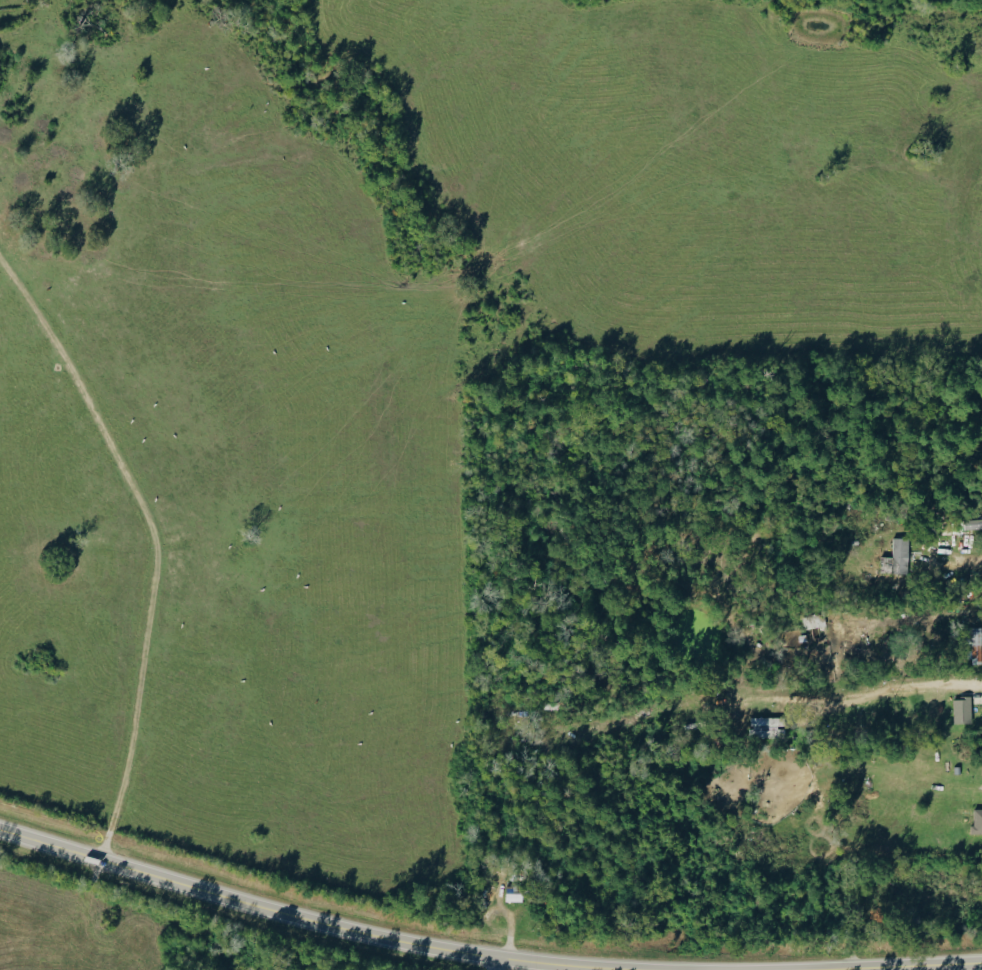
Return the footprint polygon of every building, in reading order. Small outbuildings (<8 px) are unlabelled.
[(964,520),(964,529),(981,529),(981,519),(964,520)] [(880,573),(908,574),(909,539),(893,538),(892,557),(880,557),(880,573)] [(981,628),(964,628),(965,649),(969,648),(969,665),(981,664),(981,628)] [(968,695),(958,696),(958,697),(950,698),(951,722),(969,721),(968,695)] [(750,738),(781,738),(781,727),(784,727),(785,719),(751,718),(750,738)] [(973,810),(972,834),(981,835),(981,810),(973,810)] [(505,902),(521,903),(522,892),(514,892),(514,894),(505,893),(505,902)]
